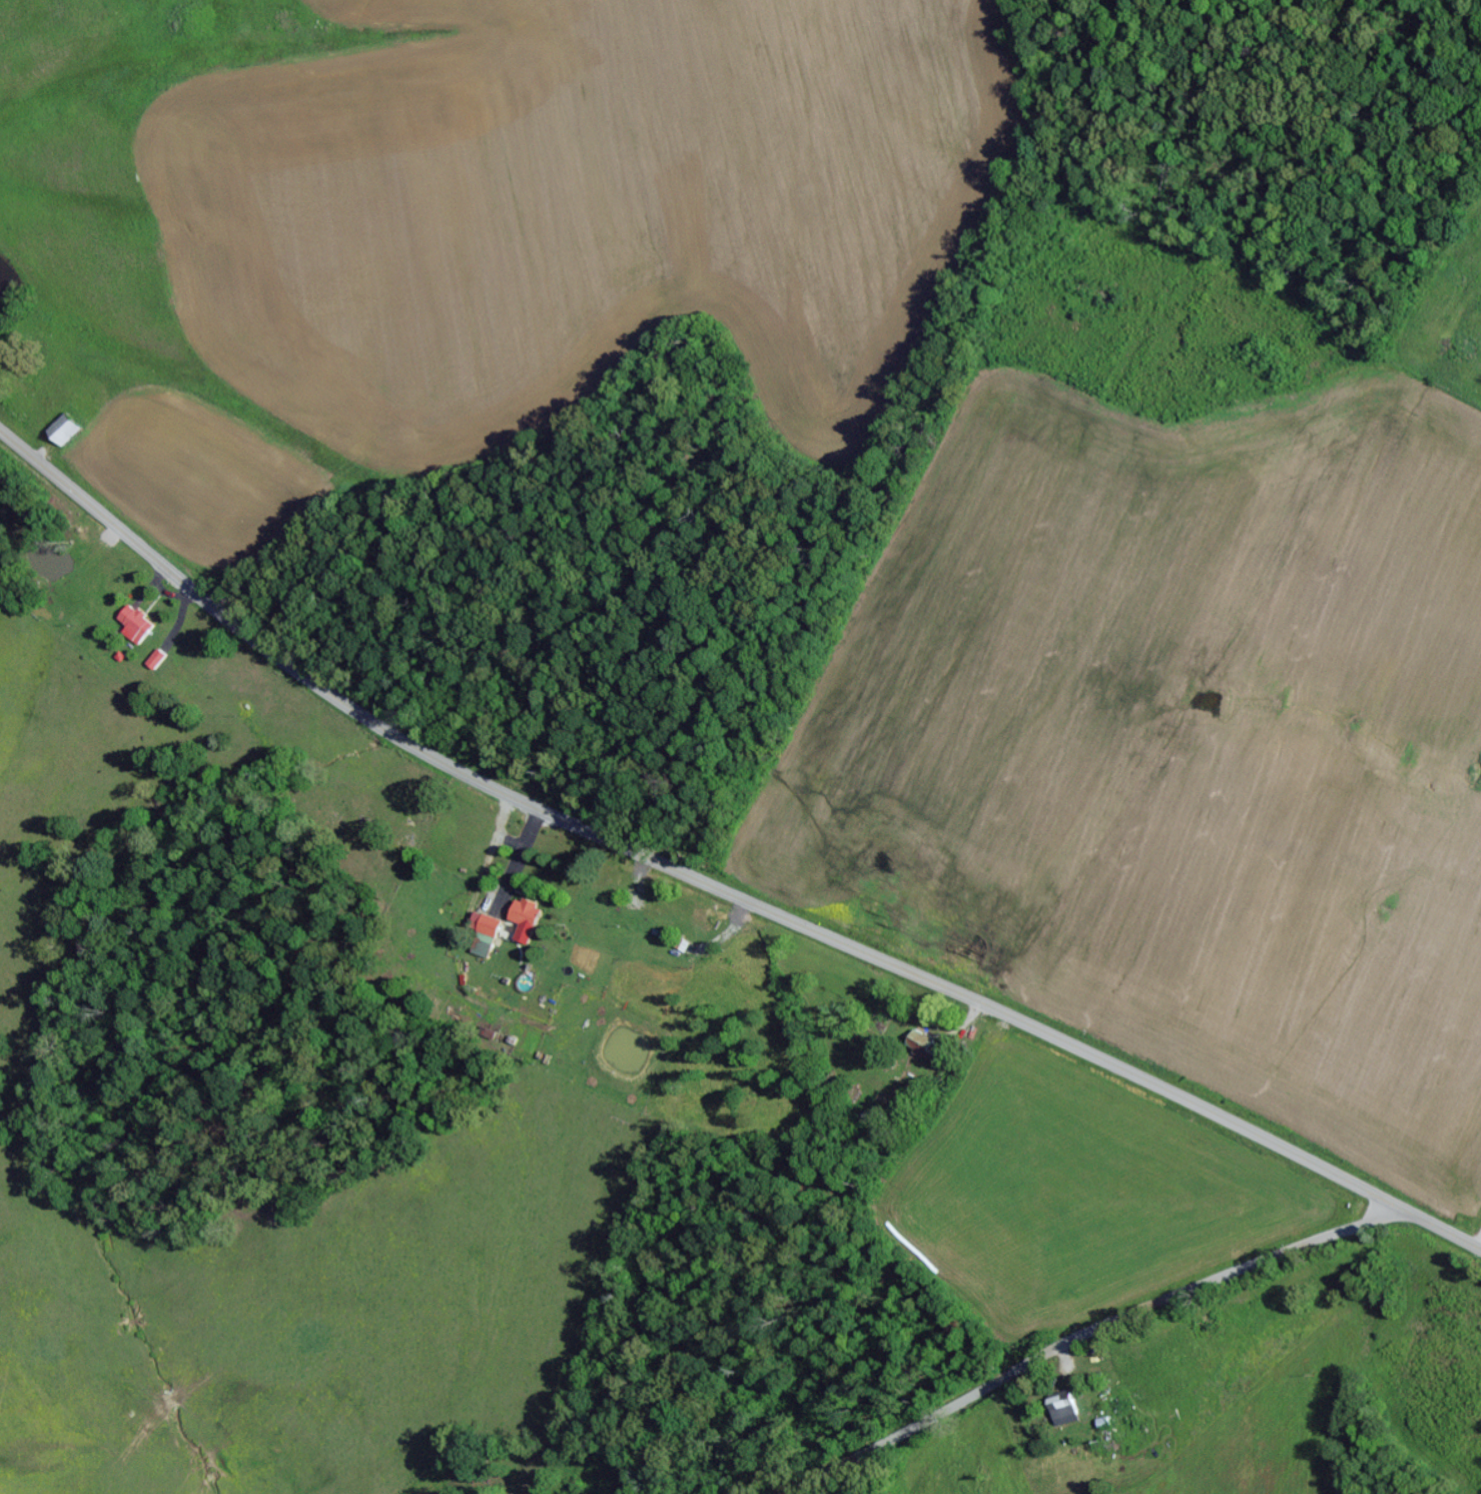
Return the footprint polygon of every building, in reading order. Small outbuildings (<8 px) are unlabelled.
[(73,413),(53,431),(68,447),(88,428),(73,413)] [(126,627),(122,633),(138,646),(154,625),(128,604),(116,619),(126,627)] [(147,666),(156,672),(166,655),(157,649),(147,666)] [(505,920),(517,925),(510,940),(524,945),(540,908),(514,898),(505,920)] [(484,960),(499,922),(472,911),(465,927),(478,933),(470,954),(484,960)] [(937,1044),(916,1028),(905,1044),(926,1059),(937,1044)] [(1080,1421),(1073,1394),(1047,1401),(1054,1428),(1080,1421)]
